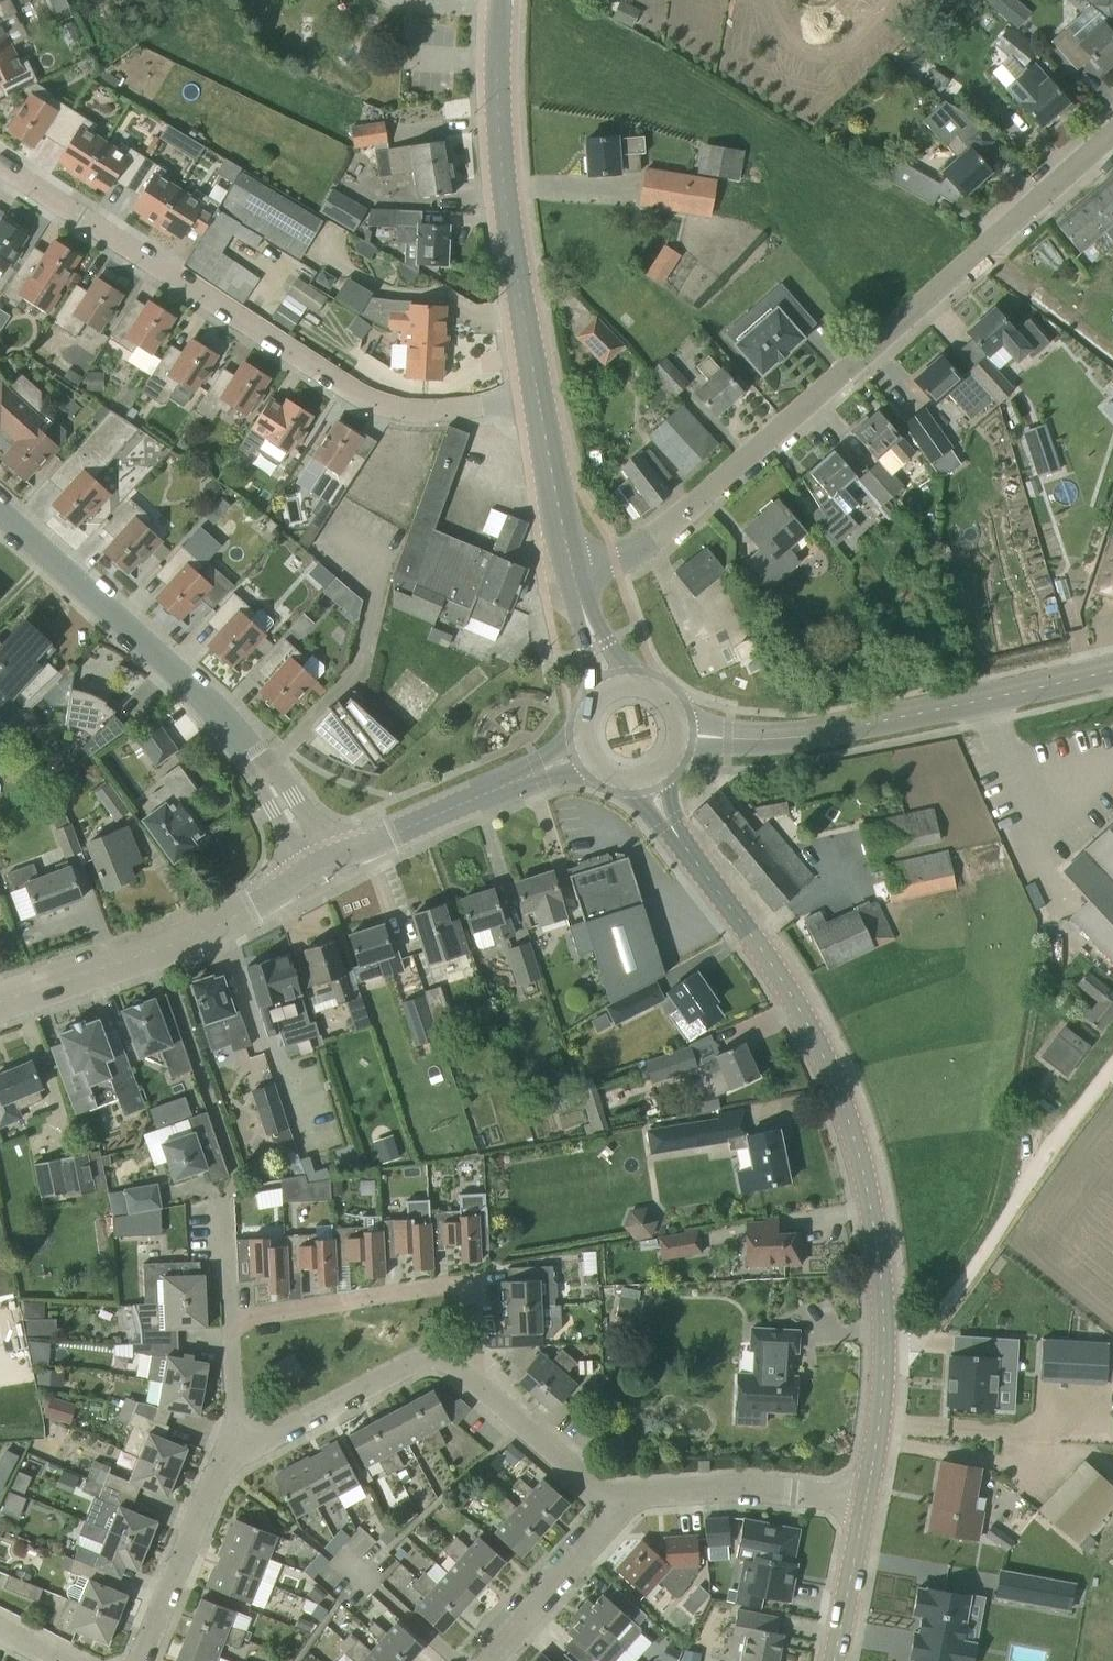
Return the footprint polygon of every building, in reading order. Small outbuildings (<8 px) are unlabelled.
[(11,47),(29,38),(21,23),(20,24),(14,13),(16,12),(10,0),(4,0),(0,2),(0,51),(10,46),(11,47)] [(620,0),(612,16),(633,27),(641,11),(620,0)] [(1017,26),(1031,9),(1020,0),(989,0),(987,2),(1017,26)] [(1091,4),(1108,19),(1112,23),(1112,22),(1112,21),(1111,20),(1112,18),(1112,0),(1085,0),(1091,4)] [(1077,70),(1091,57),(1103,70),(1112,61),(1112,35),(1112,33),(1103,23),(1108,19),(1091,4),(1082,12),(1066,27),(1051,40),(1062,53),(1077,70)] [(1008,27),(995,43),(1024,66),(1037,50),(1008,27)] [(11,47),(10,46),(0,51),(0,83),(5,80),(12,94),(38,81),(25,55),(17,59),(11,47)] [(1053,85),(1047,79),(1034,65),(1008,88),(1020,103),(1041,126),(1068,102),(1053,85)] [(112,75),(108,81),(116,86),(120,80),(112,75)] [(57,134),(73,110),(50,95),(45,102),(31,94),(24,105),(22,103),(14,115),(17,116),(8,131),(33,147),(45,127),(57,134)] [(899,160),(888,179),(932,204),(939,194),(952,201),(961,193),(963,195),(991,171),(974,151),(976,149),(980,153),(994,141),(990,137),(993,134),(990,132),(982,125),(944,101),(923,120),(945,143),(958,158),(942,172),(947,177),(941,183),(899,160)] [(81,178),(104,142),(92,133),(97,125),(73,110),(57,134),(69,143),(58,160),(67,166),(66,168),(81,178)] [(412,164),(449,159),(446,139),(388,148),(384,122),(362,125),(352,127),(354,148),(374,145),(377,162),(411,157),(412,164)] [(608,137),(586,139),(589,175),(619,173),(619,172),(641,171),(639,153),(645,153),(644,136),(638,136),(616,138),(616,137),(608,137)] [(131,182),(146,157),(122,142),(117,150),(104,142),(81,178),(96,188),(98,185),(107,191),(118,174),(131,182)] [(742,150),(706,144),(701,173),(737,180),(742,150)] [(155,225),(178,189),(166,180),(171,173),(146,157),(131,182),(143,190),(132,207),(141,214),(140,216),(155,225)] [(453,182),(449,159),(412,164),(411,157),(377,162),(379,176),(413,171),(417,198),(430,196),(452,192),(451,182),(453,182)] [(640,203),(709,214),(715,181),(646,169),(640,203)] [(216,209),(240,224),(262,236),(299,258),(313,234),(321,219),(239,171),(219,204),(216,209)] [(1056,223),(1080,251),(1105,230),(1112,240),(1112,175),(1056,223)] [(178,189),(155,225),(170,235),(172,233),(181,239),(188,227),(201,235),(204,229),(216,209),(219,204),(196,189),(191,197),(178,189)] [(366,210),(332,189),(319,211),(353,231),(366,210)] [(255,248),(262,236),(240,224),(216,209),(204,229),(201,235),(186,263),(244,302),(259,278),(221,252),(231,234),(255,248)] [(405,243),(405,251),(416,252),(416,262),(447,263),(448,226),(421,225),(422,210),(397,209),(370,209),(368,226),(396,228),(395,242),(405,243)] [(3,272),(10,261),(13,263),(20,251),(17,249),(27,235),(2,219),(0,222),(0,270),(3,272)] [(13,276),(3,294),(19,304),(23,298),(49,314),(63,294),(57,290),(63,282),(66,283),(73,272),(70,270),(79,256),(55,240),(42,260),(29,252),(17,270),(13,276)] [(661,285),(681,255),(665,244),(646,275),(661,285)] [(327,297),(298,277),(287,293),(288,294),(281,303),(300,316),(307,307),(317,313),(327,297)] [(98,331),(105,320),(108,321),(116,310),(113,308),(122,294),(97,278),(85,297),(72,289),(60,308),(51,322),(75,337),(85,322),(98,331)] [(401,329),(443,331),(445,306),(410,304),(410,300),(371,298),(374,294),(352,280),(339,302),(378,325),(387,328),(401,329)] [(735,344),(761,374),(776,360),(777,361),(787,352),(787,351),(802,337),(799,334),(812,322),(780,286),(766,298),(775,308),(735,344)] [(150,354),(158,342),(160,344),(168,333),(165,331),(174,317),(149,301),(137,320),(125,312),(107,337),(132,353),(137,345),(150,354)] [(300,317),(280,304),(271,317),(291,331),(300,317)] [(1017,360),(1026,352),(1031,358),(1049,342),(1029,319),(1015,331),(995,308),(968,332),(988,354),(1001,342),(1017,360)] [(622,345),(596,318),(578,336),(604,363),(622,345)] [(441,380),(443,331),(401,329),(401,344),(391,343),(391,368),(406,370),(406,378),(441,380)] [(151,375),(141,391),(161,404),(167,402),(180,383),(193,391),(200,380),(203,382),(210,371),(208,369),(217,354),(192,338),(179,358),(167,350),(155,369),(151,375)] [(741,391),(722,369),(721,370),(707,355),(695,366),(709,381),(696,393),(715,415),(741,391)] [(941,356),(914,380),(928,396),(934,403),(946,392),(971,419),(993,399),(968,372),(961,378),(955,373),(941,356)] [(1014,390),(984,357),(971,369),(1001,402),(1014,390)] [(664,358),(653,368),(676,393),(687,383),(664,358)] [(207,392),(203,398),(195,410),(211,421),(220,409),(227,413),(232,406),(245,414),(252,403),(255,405),(263,394),(260,392),(269,377),(244,361),(231,381),(219,373),(207,392)] [(5,430),(17,441),(1,459),(24,479),(36,467),(38,469),(59,447),(65,440),(64,430),(42,410),(40,391),(20,372),(10,388),(3,381),(0,385),(0,425),(5,430)] [(246,436),(238,448),(245,453),(255,451),(279,466),(288,452),(295,441),(298,443),(305,431),(302,430),(312,415),(287,399),(282,406),(270,398),(262,411),(250,430),(246,436)] [(1103,410),(1112,420),(1112,398),(1102,409),(1103,410)] [(684,473),(707,453),(717,444),(681,405),(649,435),(684,473)] [(866,416),(850,429),(853,433),(868,450),(875,458),(888,447),(903,463),(914,453),(900,436),(893,428),(878,411),(875,407),(866,416)] [(924,408),(903,423),(908,431),(920,448),(930,463),(950,449),(952,447),(924,408)] [(982,414),(991,442),(1007,437),(998,408),(982,414)] [(89,515),(109,493),(94,479),(139,429),(110,409),(52,473),(68,487),(52,505),(75,525),(86,513),(89,515)] [(334,507),(361,464),(349,456),(362,437),(337,421),(327,435),(325,433),(317,445),(320,447),(313,458),(326,466),(310,492),(334,507)] [(1022,428),(1035,475),(1060,468),(1047,421),(1022,428)] [(393,574),(393,605),(434,622),(437,616),(462,626),(462,627),(463,627),(468,616),(499,629),(508,609),(510,610),(526,569),(510,562),(527,522),(524,521),(508,514),(492,553),(434,529),(469,433),(447,425),(393,574)] [(671,477),(657,459),(649,448),(623,468),(631,477),(618,487),(640,515),(669,492),(662,483),(671,477)] [(856,475),(834,450),(809,472),(816,480),(807,488),(826,516),(817,524),(836,546),(858,525),(847,512),(857,503),(843,486),(856,475)] [(891,496),(903,486),(880,460),(868,470),(891,496)] [(868,470),(857,480),(880,506),(878,508),(890,522),(901,512),(889,498),(891,496),(868,470)] [(141,562),(161,540),(146,526),(152,518),(130,498),(122,506),(107,523),(120,534),(104,552),(127,572),(138,560),(141,562)] [(806,532),(800,526),(788,513),(790,512),(786,508),(785,509),(777,500),(744,529),(761,549),(748,561),(770,586),(799,561),(787,548),(806,532)] [(1094,591),(1112,597),(1112,538),(1111,537),(1094,591)] [(172,581),(156,598),(179,619),(190,607),(193,609),(202,599),(212,608),(227,591),(217,582),(213,587),(198,573),(204,565),(181,545),(174,553),(159,570),(172,581)] [(706,547),(674,572),(694,596),(725,571),(706,547)] [(337,576),(325,590),(336,600),(349,586),(337,576)] [(256,612),(233,592),(225,600),(211,616),(223,628),(207,645),(230,666),(242,653),(244,656),(265,633),(273,623),(273,619),(262,609),(258,609),(256,612)] [(303,612),(296,620),(306,630),(314,621),(303,612)] [(12,697),(17,691),(28,701),(35,693),(58,671),(46,660),(56,649),(49,642),(24,619),(14,631),(1,644),(0,643),(0,687),(12,697)] [(296,703),(316,680),(301,666),(308,659),(285,639),(263,663),(275,675),(259,692),(282,713),(293,700),(296,703)] [(748,639),(732,646),(738,660),(754,653),(748,639)] [(70,668),(41,697),(51,706),(67,706),(69,707),(65,724),(76,727),(92,737),(82,748),(89,756),(120,734),(106,721),(111,716),(115,711),(106,703),(107,702),(102,699),(97,696),(92,694),(86,692),(81,690),(75,689),(72,688),(74,672),(70,668)] [(345,765),(348,766),(360,770),(369,760),(374,766),(382,759),(380,755),(394,739),(397,742),(397,741),(381,726),(349,697),(348,698),(350,700),(344,707),(338,699),(328,708),(330,710),(314,728),(326,739),(317,750),(327,756),(333,759),(339,762),(345,765)] [(158,721),(135,737),(145,752),(155,766),(179,750),(168,735),(158,721)] [(160,808),(143,820),(160,843),(173,861),(189,849),(197,844),(194,839),(202,832),(180,802),(196,790),(178,766),(161,779),(166,785),(151,796),(153,798),(160,808)] [(129,809),(109,783),(95,793),(114,820),(129,809)] [(692,813),(703,827),(709,822),(713,826),(734,809),(719,791),(692,813)] [(765,819),(789,814),(787,801),(755,807),(757,816),(765,819)] [(754,834),(734,809),(713,826),(709,822),(703,827),(718,844),(717,845),(739,871),(740,871),(774,911),(790,897),(813,880),(768,824),(754,834)] [(860,825),(866,856),(869,868),(882,865),(880,853),(940,840),(933,809),(860,825)] [(70,824),(69,824),(64,811),(50,816),(56,829),(66,856),(80,850),(70,824)] [(1061,872),(1088,901),(1072,916),(1112,960),(1112,823),(1061,872)] [(140,860),(132,840),(126,827),(87,843),(90,850),(99,870),(97,871),(99,877),(101,876),(106,888),(133,877),(127,863),(134,860),(135,862),(140,860)] [(203,846),(174,862),(187,886),(217,870),(203,846)] [(891,901),(955,886),(947,851),(883,865),(891,901)] [(602,1007),(666,973),(655,940),(654,940),(627,856),(612,861),(610,855),(609,855),(608,852),(597,855),(598,859),(589,862),(588,858),(577,862),(578,865),(567,868),(597,962),(582,967),(598,1016),(604,1014),(602,1007)] [(39,878),(33,863),(9,872),(15,887),(26,883),(29,894),(37,914),(81,898),(74,877),(68,861),(55,865),(57,872),(39,878)] [(537,876),(515,883),(521,904),(529,928),(566,916),(559,892),(552,871),(548,872),(548,870),(536,873),(537,876)] [(466,898),(461,899),(468,920),(471,931),(475,943),(479,948),(483,948),(494,944),(493,941),(512,935),(509,924),(503,903),(498,905),(493,889),(477,894),(476,892),(465,896),(466,898)] [(827,968),(893,938),(880,908),(876,900),(826,923),(821,911),(805,918),(827,968)] [(467,951),(464,941),(458,919),(448,923),(442,905),(441,905),(441,906),(418,913),(413,914),(428,963),(467,951)] [(583,921),(568,925),(577,955),(592,950),(583,921)] [(355,933),(349,935),(356,956),(359,966),(377,960),(382,976),(403,970),(400,959),(393,938),(388,939),(383,924),(366,930),(365,927),(354,931),(355,933)] [(352,1000),(339,961),(333,940),(305,949),(316,984),(331,980),(338,1004),(352,1000)] [(520,984),(540,978),(528,943),(509,949),(520,984)] [(310,1022),(289,954),(271,959),(271,958),(246,966),(268,1036),(280,1032),(285,1045),(319,1035),(315,1021),(310,1022)] [(1098,1001),(1085,1018),(1100,1030),(1112,1015),(1112,992),(1087,971),(1076,983),(1098,1001)] [(696,972),(667,991),(687,1020),(678,1026),(687,1039),(722,1016),(714,1003),(716,1001),(696,972)] [(197,981),(193,983),(200,1004),(206,1021),(222,1016),(233,1050),(250,1044),(241,1018),(235,997),(229,999),(221,977),(212,980),(211,977),(208,978),(204,976),(198,978),(197,981)] [(619,999),(628,1018),(665,999),(656,980),(619,999)] [(440,985),(424,990),(435,1024),(451,1019),(440,985)] [(424,996),(403,1003),(417,1046),(439,1039),(424,996)] [(132,1006),(121,1010),(139,1057),(143,1056),(144,1053),(166,1063),(171,1077),(192,1069),(180,1034),(169,1038),(154,997),(144,1001),(143,1000),(142,999),(140,999),(139,999),(137,999),(136,999),(134,1000),(133,1001),(132,1003),(132,1004),(132,1006)] [(346,1002),(356,1030),(370,1025),(361,997),(346,1002)] [(605,1006),(615,1024),(628,1018),(619,999),(605,1006)] [(597,1032),(611,1025),(606,1013),(604,1014),(598,1016),(591,1019),(597,1032)] [(50,1047),(75,1114),(117,1098),(124,1115),(145,1107),(125,1052),(112,1056),(103,1031),(104,1031),(99,1017),(85,1022),(84,1019),(70,1025),(71,1028),(58,1033),(61,1042),(50,1047)] [(1066,1075),(1088,1046),(1064,1027),(1042,1056),(1066,1075)] [(743,1042),(715,1055),(716,1056),(702,1063),(708,1076),(706,1076),(715,1096),(759,1076),(743,1042)] [(698,1068),(690,1046),(644,1060),(652,1083),(698,1068)] [(40,1082),(31,1061),(0,1074),(0,1123),(16,1116),(13,1108),(38,1098),(35,1089),(42,1087),(40,1082)] [(577,1081),(593,1131),(609,1128),(591,1078),(577,1081)] [(251,1090),(266,1135),(289,1128),(274,1082),(251,1090)] [(188,1119),(143,1134),(154,1165),(168,1160),(174,1179),(205,1168),(210,1181),(229,1175),(207,1111),(187,1118),(188,1119)] [(717,1118),(646,1129),(650,1154),(721,1142),(717,1118)] [(747,1135),(747,1133),(727,1137),(729,1150),(748,1146),(753,1167),(736,1171),(740,1191),(789,1181),(778,1129),(747,1135)] [(393,1134),(373,1138),(377,1159),(397,1155),(393,1134)] [(105,1178),(103,1166),(102,1166),(100,1157),(101,1157),(99,1149),(33,1163),(40,1197),(65,1191),(66,1197),(108,1188),(105,1178)] [(103,1166),(105,1178),(114,1176),(111,1164),(109,1155),(101,1157),(100,1157),(102,1166),(103,1166)] [(326,1178),(304,1182),(303,1174),(279,1177),(283,1201),(328,1194),(326,1178)] [(342,1180),(331,1180),(332,1193),(342,1193),(342,1180)] [(113,1216),(129,1213),(141,1211),(140,1211),(159,1208),(161,1208),(156,1184),(108,1192),(113,1216)] [(279,1187),(255,1189),(257,1206),(281,1204),(279,1187)] [(480,1249),(489,1249),(487,1215),(486,1215),(485,1193),(460,1194),(460,1210),(428,1212),(429,1222),(430,1222),(431,1250),(445,1249),(445,1244),(461,1244),(462,1261),(480,1260),(480,1249)] [(407,1218),(380,1220),(381,1230),(382,1230),(383,1258),(397,1257),(397,1252),(413,1252),(414,1269),(432,1268),(431,1250),(430,1222),(429,1222),(428,1212),(428,1207),(428,1200),(406,1201),(407,1218)] [(635,1239),(652,1237),(657,1220),(646,1207),(630,1211),(623,1226),(635,1239)] [(3,1224),(0,1211),(0,1297),(16,1294),(3,1224)] [(129,1213),(113,1216),(114,1236),(142,1235),(141,1211),(129,1213)] [(333,1238),(334,1238),(335,1266),(349,1265),(349,1260),(365,1259),(366,1277),(384,1276),(383,1258),(382,1230),(381,1230),(380,1220),(380,1214),(364,1215),(364,1226),(332,1227),(333,1238)] [(335,1266),(334,1238),(333,1238),(332,1227),(332,1225),(316,1225),(316,1234),(284,1235),(284,1245),(286,1245),(287,1273),(301,1273),(300,1268),(317,1267),(317,1285),(336,1284),(335,1266)] [(658,1238),(662,1259),(701,1251),(697,1230),(658,1238)] [(764,1236),(746,1237),(747,1266),(779,1265),(801,1264),(800,1232),(780,1233),(778,1233),(764,1234),(764,1236)] [(288,1292),(287,1273),(286,1245),(284,1245),(268,1246),(268,1237),(236,1239),(238,1281),(253,1281),(252,1276),(268,1275),(269,1293),(288,1292)] [(142,1303),(163,1302),(206,1300),(205,1274),(174,1275),(174,1262),(140,1263),(142,1303)] [(496,1308),(554,1305),(554,1299),(556,1296),(556,1283),(553,1278),(553,1266),(538,1266),(507,1267),(508,1280),(501,1281),(502,1295),(495,1295),(496,1308)] [(141,1342),(155,1343),(155,1329),(207,1327),(206,1300),(163,1302),(142,1303),(133,1304),(136,1314),(138,1321),(140,1330),(141,1338),(141,1342)] [(43,1315),(37,1315),(38,1302),(24,1302),(23,1333),(43,1333),(43,1315)] [(560,1304),(554,1305),(496,1308),(496,1320),(503,1320),(504,1334),(510,1333),(511,1346),(542,1345),(541,1337),(553,1337),(561,1327),(560,1304)] [(737,1387),(736,1409),(737,1409),(736,1421),(764,1422),(764,1410),(794,1412),(796,1376),(791,1376),(792,1351),(797,1352),(798,1330),(776,1329),(751,1328),(750,1350),(754,1350),(752,1374),(738,1374),(737,1387)] [(27,1337),(28,1355),(48,1354),(47,1336),(27,1337)] [(948,1389),(947,1407),(994,1409),(997,1364),(1010,1365),(1012,1338),(971,1336),(970,1355),(950,1354),(948,1380),(950,1380),(950,1389),(948,1389)] [(1042,1339),(1040,1380),(1106,1383),(1108,1343),(1042,1339)] [(162,1381),(204,1388),(208,1362),(193,1359),(194,1355),(183,1353),(183,1357),(156,1353),(155,1343),(141,1342),(132,1343),(132,1351),(144,1353),(151,1354),(147,1378),(162,1381)] [(534,1395),(569,1355),(562,1349),(550,1362),(539,1352),(516,1379),(534,1395)] [(534,1395),(553,1411),(576,1384),(565,1374),(576,1361),(569,1355),(534,1395)] [(199,1414),(204,1388),(162,1381),(158,1407),(173,1410),(173,1414),(183,1416),(184,1412),(199,1414)] [(412,1401),(437,1448),(445,1443),(437,1428),(450,1420),(456,1424),(470,1407),(460,1398),(443,1407),(433,1389),(412,1401)] [(49,1394),(42,1412),(68,1421),(74,1403),(49,1394)] [(144,1416),(150,1403),(137,1401),(126,1397),(122,1406),(144,1416)] [(391,1412),(408,1443),(420,1437),(429,1452),(437,1448),(412,1401),(391,1412)] [(149,1431),(138,1456),(178,1472),(188,1447),(164,1438),(169,1425),(144,1416),(122,1406),(117,1418),(128,1424),(139,1428),(149,1431)] [(395,1450),(408,1443),(391,1412),(370,1423),(395,1470),(403,1466),(395,1450)] [(387,1475),(395,1470),(370,1423),(349,1435),(365,1466),(378,1459),(387,1475)] [(317,1455),(337,1494),(359,1482),(337,1441),(322,1449),(323,1452),(317,1455)] [(317,1455),(310,1459),(309,1456),(295,1464),(317,1505),(337,1494),(317,1455)] [(168,1497),(178,1472),(138,1456),(128,1481),(168,1497)] [(94,1460),(86,1478),(115,1489),(120,1477),(109,1472),(111,1466),(94,1460)] [(698,1460),(698,1472),(709,1471),(709,1460),(698,1460)] [(977,1539),(985,1497),(975,1495),(980,1467),(941,1460),(928,1530),(977,1539)] [(1039,1510),(1065,1535),(1078,1546),(1112,1509),(1112,1486),(1085,1460),(1084,1461),(1039,1510)] [(317,1505),(295,1464),(280,1472),(281,1474),(274,1478),(295,1517),(317,1505)] [(94,1496),(85,1520),(148,1545),(158,1521),(137,1512),(119,1505),(110,1501),(115,1489),(86,1478),(81,1490),(94,1496)] [(513,1485),(526,1497),(553,1520),(569,1502),(543,1478),(533,1490),(520,1478),(513,1485)] [(15,1480),(11,1488),(24,1494),(28,1485),(15,1480)] [(498,1503),(537,1538),(553,1520),(526,1497),(517,1507),(504,1496),(498,1503)] [(498,1503),(491,1510),(504,1521),(494,1533),(521,1556),(537,1538),(498,1503)] [(730,1544),(728,1517),(704,1519),(706,1546),(730,1544)] [(738,1544),(794,1555),(795,1555),(800,1529),(744,1518),(738,1544)] [(225,1541),(268,1557),(277,1535),(236,1519),(233,1526),(231,1525),(225,1541)] [(85,1520),(79,1534),(103,1543),(99,1554),(90,1550),(85,1562),(94,1566),(112,1574),(120,1577),(125,1565),(138,1570),(148,1545),(85,1520)] [(985,1534),(1007,1551),(1015,1541),(992,1524),(985,1534)] [(388,1528),(379,1536),(386,1544),(395,1536),(388,1528)] [(325,1547),(333,1555),(350,1536),(341,1529),(325,1547)] [(699,1566),(697,1535),(664,1537),(665,1547),(650,1547),(641,1539),(615,1569),(631,1584),(645,1596),(658,1580),(667,1588),(666,1589),(676,1598),(690,1583),(689,1582),(698,1572),(697,1566),(699,1566)] [(449,1543),(489,1578),(505,1560),(479,1536),(469,1547),(456,1536),(449,1543)] [(280,1562),(268,1557),(225,1541),(219,1556),(221,1557),(218,1563),(259,1579),(259,1580),(271,1585),(280,1562)] [(447,1572),(473,1596),(489,1578),(449,1543),(443,1550),(456,1562),(447,1572)] [(792,1562),(794,1555),(738,1544),(736,1558),(744,1560),(738,1590),(728,1589),(726,1601),(736,1603),(739,1603),(760,1607),(762,1596),(790,1601),(797,1564),(792,1562)] [(85,1562),(90,1550),(79,1545),(74,1558),(85,1562)] [(320,1552),(304,1571),(312,1578),(329,1560),(320,1552)] [(68,1571),(79,1575),(85,1562),(74,1558),(68,1571)] [(259,1579),(218,1563),(216,1570),(213,1569),(207,1585),(250,1602),(259,1580),(259,1579)] [(403,1565),(385,1575),(394,1591),(411,1581),(403,1565)] [(1001,1570),(996,1596),(1069,1610),(1073,1588),(1074,1584),(1001,1570)] [(418,1578),(458,1614),(473,1596),(447,1572),(437,1583),(424,1571),(418,1578)] [(14,1576),(9,1574),(4,1587),(25,1596),(26,1594),(38,1599),(43,1588),(14,1576)] [(88,1579),(79,1575),(75,1583),(71,1584),(67,1588),(66,1594),(67,1598),(118,1619),(128,1594),(89,1578),(88,1579)] [(458,1614),(418,1578),(411,1585),(425,1597),(415,1608),(441,1632),(458,1614)] [(588,1599),(580,1608),(625,1649),(638,1635),(640,1632),(640,1631),(641,1629),(640,1627),(638,1625),(647,1615),(616,1588),(608,1598),(603,1593),(593,1604),(588,1599)] [(910,1659),(915,1660),(914,1660),(972,1660),(974,1652),(975,1644),(962,1641),(967,1617),(970,1595),(927,1588),(927,1589),(918,1588),(913,1614),(922,1616),(919,1632),(915,1632),(910,1659)] [(193,1620),(242,1640),(246,1631),(229,1624),(235,1610),(202,1597),(193,1620)] [(67,1598),(56,1625),(69,1630),(70,1628),(83,1633),(81,1639),(91,1643),(93,1637),(108,1643),(118,1619),(67,1598)] [(625,1649),(580,1608),(572,1618),(577,1622),(568,1633),(572,1637),(564,1647),(579,1660),(592,1660),(596,1657),(600,1660),(615,1660),(625,1649)] [(758,1613),(738,1609),(733,1632),(746,1634),(740,1660),(778,1660),(784,1634),(776,1632),(779,1617),(758,1613)] [(184,1642),(217,1655),(222,1642),(239,1648),(242,1640),(193,1620),(184,1642)] [(380,1640),(404,1660),(409,1660),(423,1645),(397,1622),(387,1633),(374,1621),(367,1628),(380,1640)] [(369,1660),(404,1660),(380,1640),(371,1651),(358,1639),(350,1632),(344,1640),(352,1646),(369,1660)] [(217,1655),(184,1642),(176,1660),(232,1660),(217,1655)] [(352,1646),(345,1653),(354,1660),(369,1660),(352,1646)] [(540,1653),(533,1660),(549,1660),(540,1653)]
